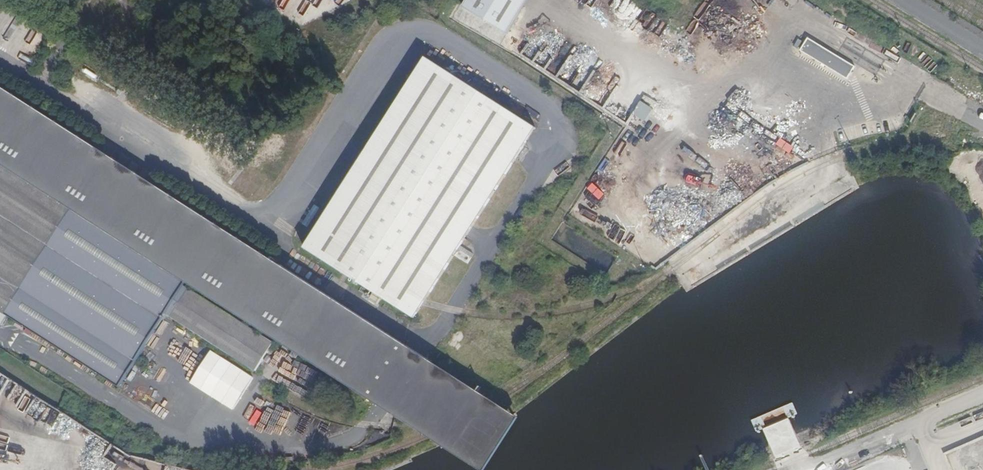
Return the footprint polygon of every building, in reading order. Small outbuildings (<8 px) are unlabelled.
[(463,9),(507,36),(529,0),(468,0),(463,9)] [(809,39),(803,49),(849,76),(854,66),(809,39)] [(426,57),(336,201),(308,242),(303,249),(415,321),(426,303),(445,271),(538,128),(426,57)] [(75,216),(77,214),(372,401),(408,344),(0,84),(0,168),(75,216)] [(648,123),(655,108),(641,102),(634,116),(648,123)] [(9,319),(10,320),(122,395),(170,316),(254,371),(273,342),(75,216),(0,168),(0,313),(9,319)] [(1,331),(9,319),(0,313),(0,332),(1,331)] [(408,344),(372,401),(380,406),(410,425),(426,436),(481,469),(500,469),(530,422),(497,401),(421,353),(408,344)]
